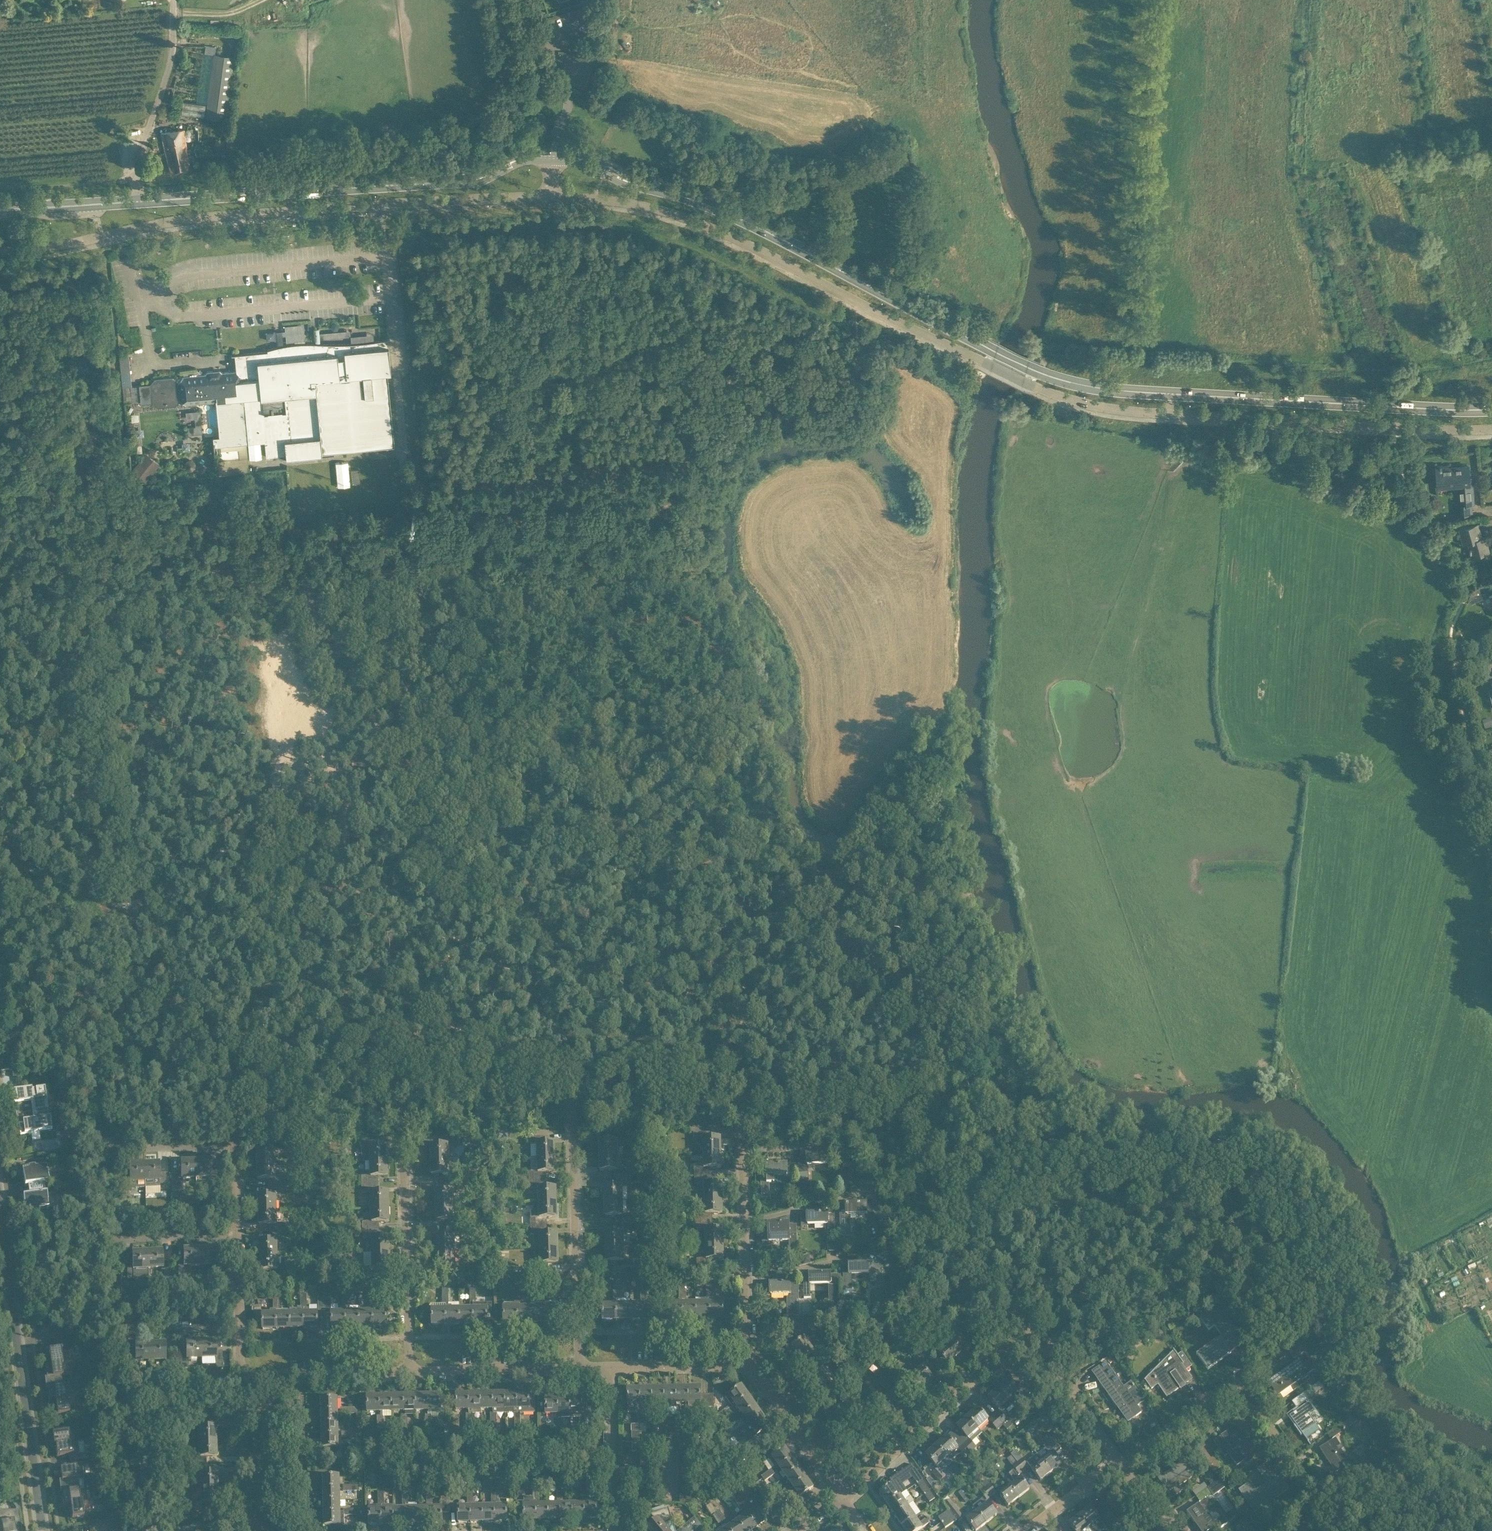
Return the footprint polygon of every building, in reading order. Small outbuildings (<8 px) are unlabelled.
[(225,119),(234,57),(214,54),(205,117),(225,119)] [(188,160),(184,129),(161,132),(171,173),(190,169),(189,160),(188,160)] [(271,341),(283,340),(282,330),(270,331),(271,341)] [(375,341),(375,347),(388,345),(388,344),(387,344),(382,340),(387,339),(387,338),(374,340),(374,341),(375,341)] [(150,384),(139,385),(141,403),(152,402),(157,406),(176,404),(180,399),(186,403),(213,401),(216,403),(219,436),(213,437),(214,453),(217,452),(217,459),(219,474),(249,472),(247,443),(264,441),(266,456),(279,455),(280,457),(321,453),(321,450),(333,449),(384,445),(394,444),(387,372),(390,372),(388,345),(375,347),(351,349),(350,343),(352,343),(351,343),(350,343),(344,343),(338,343),(333,343),(327,343),(321,343),(320,343),(319,344),(320,344),(321,354),(312,355),(311,343),(314,343),(312,343),(305,343),(303,343),(301,343),(299,343),(297,343),(295,343),(293,343),(291,344),(288,344),(286,344),(284,345),(283,345),(283,346),(284,345),(285,350),(277,350),(276,347),(277,347),(277,346),(276,346),(267,349),(267,350),(239,354),(239,355),(236,358),(235,359),(236,370),(222,372),(220,370),(207,371),(205,373),(202,374),(197,369),(195,370),(183,371),(184,375),(182,376),(174,378),(173,377),(155,378),(150,384)] [(189,426),(190,433),(202,432),(201,409),(187,410),(187,418),(196,418),(197,425),(189,426)] [(155,471),(161,460),(147,452),(141,464),(155,471)] [(1448,467),(1448,465),(1436,466),(1437,486),(1457,484),(1459,504),(1456,504),(1457,513),(1472,512),(1471,503),(1474,503),(1472,482),(1470,483),(1468,465),(1448,467)] [(1469,525),(1459,528),(1463,543),(1464,543),(1467,542),(1471,554),(1471,555),(1480,553),(1490,550),(1485,536),(1482,536),(1478,523),(1469,525)] [(1470,603),(1486,595),(1482,584),(1473,589),(1468,598),(1470,603)] [(1483,723),(1486,730),(1491,728),(1491,721),(1483,723)] [(13,1092),(11,1092),(12,1104),(15,1104),(16,1115),(23,1114),(21,1103),(21,1100),(31,1099),(31,1102),(32,1112),(47,1110),(46,1099),(44,1089),(43,1090),(36,1090),(32,1091),(32,1089),(22,1091),(13,1092)] [(63,1109),(55,1110),(56,1117),(58,1116),(59,1120),(65,1119),(63,1109)] [(23,1114),(16,1115),(17,1120),(20,1120),(20,1124),(19,1125),(20,1136),(31,1135),(31,1133),(38,1132),(39,1132),(50,1130),(52,1130),(50,1118),(48,1118),(47,1110),(32,1112),(23,1114)] [(508,1131),(497,1131),(497,1140),(508,1139),(508,1131)] [(710,1133),(694,1133),(694,1139),(704,1140),(704,1153),(720,1153),(720,1139),(721,1139),(721,1138),(710,1138),(710,1133)] [(610,1141),(599,1141),(599,1142),(600,1142),(601,1148),(601,1156),(618,1156),(618,1142),(626,1141),(626,1140),(626,1134),(610,1135),(610,1141)] [(544,1143),(544,1137),(528,1137),(528,1144),(538,1143),(538,1158),(554,1157),(554,1143),(555,1143),(555,1142),(544,1143)] [(441,1145),(431,1145),(431,1146),(432,1146),(432,1160),(449,1160),(453,1160),(452,1145),(458,1145),(458,1139),(441,1139),(441,1145)] [(378,1147),(377,1141),(361,1141),(361,1147),(362,1147),(362,1155),(363,1155),(363,1162),(365,1162),(371,1162),(387,1161),(387,1147),(388,1147),(378,1147)] [(275,1164),(275,1150),(284,1149),(284,1143),(268,1144),(268,1150),(258,1150),(259,1150),(259,1165),(275,1164)] [(720,1167),(720,1153),(704,1153),(704,1167),(695,1167),(695,1174),(711,1174),(711,1168),(721,1168),(721,1167),(720,1167)] [(801,1159),(798,1159),(799,1174),(798,1174),(798,1182),(803,1182),(803,1183),(799,1183),(800,1199),(811,1198),(810,1182),(807,1183),(807,1181),(809,1181),(809,1173),(807,1173),(807,1167),(807,1166),(807,1165),(807,1164),(817,1163),(827,1163),(827,1164),(828,1164),(827,1153),(806,1154),(806,1156),(801,1156),(801,1159)] [(600,1170),(600,1171),(615,1170),(615,1176),(631,1176),(631,1170),(622,1169),(619,1169),(618,1156),(601,1156),(601,1164),(601,1170),(600,1170)] [(555,1171),(554,1157),(538,1158),(538,1172),(530,1172),(530,1179),(535,1178),(545,1178),(545,1172),(556,1172),(556,1171),(555,1171)] [(454,1174),(454,1160),(449,1160),(432,1160),(433,1175),(432,1175),(446,1175),(446,1180),(463,1180),(463,1174),(454,1174)] [(210,1161),(196,1162),(196,1177),(211,1177),(211,1187),(217,1187),(217,1170),(211,1170),(211,1161),(210,1161)] [(388,1176),(387,1161),(371,1162),(365,1162),(366,1171),(371,1171),(371,1176),(362,1176),(362,1183),(368,1182),(378,1182),(378,1176),(389,1176),(388,1176)] [(181,1172),(176,1172),(176,1188),(182,1188),(182,1178),(196,1177),(196,1162),(182,1162),(181,1162),(181,1172)] [(159,1164),(144,1165),(145,1180),(145,1188),(160,1187),(160,1190),(166,1189),(166,1183),(165,1173),(160,1173),(159,1164)] [(275,1179),(275,1164),(259,1165),(259,1179),(258,1179),(269,1179),(269,1185),(279,1185),(285,1185),(285,1178),(275,1179)] [(774,1175),(788,1174),(787,1164),(766,1165),(766,1166),(760,1167),(762,1198),(770,1198),(769,1183),(775,1183),(774,1175)] [(130,1175),(124,1175),(125,1191),(132,1191),(132,1189),(145,1188),(145,1180),(144,1165),(130,1165),(129,1165),(130,1175)] [(35,1166),(22,1168),(25,1187),(25,1191),(27,1191),(29,1191),(43,1189),(46,1189),(46,1184),(49,1184),(47,1166),(35,1168),(35,1166)] [(838,1190),(844,1189),(854,1187),(851,1169),(840,1171),(842,1182),(839,1182),(837,1185),(838,1190)] [(711,1178),(695,1179),(695,1185),(704,1185),(705,1199),(721,1198),(721,1190),(721,1184),(722,1184),(711,1184),(711,1178)] [(615,1186),(605,1187),(606,1187),(606,1193),(606,1201),(623,1201),(623,1200),(627,1200),(627,1187),(632,1186),(632,1180),(615,1181),(615,1186)] [(546,1188),(546,1182),(530,1183),(530,1189),(539,1189),(539,1203),(556,1203),(555,1188),(556,1188),(546,1188)] [(437,1206),(454,1205),(454,1191),(463,1191),(463,1184),(456,1185),(446,1185),(446,1191),(436,1191),(437,1191),(437,1206)] [(378,1187),(362,1187),(362,1193),(371,1193),(372,1207),(388,1207),(388,1193),(389,1193),(389,1192),(378,1193),(378,1187)] [(26,1196),(23,1196),(26,1216),(33,1214),(34,1214),(40,1214),(39,1208),(48,1207),(49,1207),(47,1193),(46,1189),(43,1189),(29,1191),(27,1191),(25,1191),(26,1196)] [(276,1210),(276,1195),(285,1195),(285,1189),(269,1189),(269,1195),(259,1195),(259,1196),(260,1196),(260,1210),(276,1210)] [(722,1213),(721,1198),(705,1199),(705,1213),(696,1213),(696,1220),(702,1220),(712,1219),(712,1214),(723,1213),(722,1213)] [(606,1216),(605,1216),(616,1216),(616,1222),(633,1221),(633,1216),(623,1215),(623,1201),(606,1201),(606,1210),(606,1216)] [(556,1217),(556,1203),(539,1203),(535,1203),(535,1205),(533,1205),(533,1211),(531,1211),(531,1218),(531,1224),(547,1224),(547,1218),(557,1218),(557,1217),(556,1217)] [(867,1203),(840,1204),(841,1235),(851,1235),(850,1213),(867,1213),(867,1214),(867,1203)] [(454,1220),(454,1205),(437,1206),(438,1220),(437,1220),(447,1220),(447,1226),(463,1226),(463,1219),(454,1220)] [(388,1221),(388,1207),(372,1207),(372,1221),(363,1222),(363,1228),(379,1228),(379,1222),(390,1222),(390,1221),(388,1221)] [(259,1224),(259,1225),(270,1225),(270,1231),(286,1230),(286,1224),(281,1224),(276,1224),(276,1210),(260,1210),(260,1224),(259,1224)] [(807,1215),(801,1215),(801,1225),(802,1226),(808,1226),(808,1224),(825,1224),(826,1233),(828,1233),(835,1233),(835,1214),(828,1214),(828,1213),(807,1214),(807,1215)] [(769,1224),(762,1224),(762,1242),(769,1242),(769,1243),(789,1243),(789,1255),(790,1264),(790,1265),(798,1264),(797,1249),(797,1234),(797,1225),(789,1225),(789,1223),(769,1224)] [(713,1229),(712,1224),(696,1224),(696,1230),(705,1230),(706,1244),(722,1244),(722,1230),(723,1230),(723,1229),(713,1229)] [(877,1225),(868,1228),(871,1240),(881,1237),(877,1225)] [(606,1232),(606,1233),(607,1233),(607,1247),(623,1247),(623,1233),(633,1232),(633,1226),(616,1226),(616,1232),(606,1232)] [(547,1228),(531,1228),(531,1234),(541,1234),(541,1249),(557,1248),(557,1234),(558,1234),(558,1233),(547,1234),(547,1228)] [(438,1251),(454,1251),(454,1237),(464,1237),(464,1230),(447,1230),(447,1236),(437,1236),(437,1237),(438,1237),(438,1251)] [(379,1238),(379,1232),(363,1232),(363,1239),(372,1239),(372,1253),(389,1253),(389,1238),(390,1238),(379,1238)] [(277,1255),(277,1241),(286,1241),(286,1235),(280,1235),(270,1235),(270,1241),(260,1241),(261,1241),(261,1256),(277,1255)] [(723,1258),(722,1244),(706,1244),(706,1259),(697,1259),(697,1266),(704,1265),(714,1265),(713,1259),(724,1259),(724,1258),(723,1258)] [(608,1261),(607,1261),(607,1262),(617,1262),(617,1267),(633,1267),(633,1261),(624,1260),(623,1247),(607,1247),(608,1261)] [(558,1262),(557,1248),(541,1249),(542,1263),(532,1263),(532,1269),(548,1269),(548,1263),(559,1263),(559,1262),(558,1262)] [(184,1259),(178,1260),(179,1276),(185,1276),(185,1266),(199,1265),(199,1249),(184,1250),(184,1259)] [(213,1249),(199,1249),(199,1265),(213,1265),(214,1275),(220,1275),(219,1258),(214,1258),(213,1249)] [(455,1265),(454,1251),(438,1251),(439,1265),(438,1265),(438,1266),(448,1266),(448,1272),(464,1272),(464,1265),(455,1265)] [(133,1262),(127,1263),(128,1274),(128,1279),(134,1278),(134,1274),(148,1274),(148,1268),(147,1252),(133,1253),(133,1262)] [(162,1252),(147,1252),(148,1268),(162,1267),(163,1277),(169,1277),(169,1269),(168,1261),(163,1261),(162,1252)] [(389,1267),(389,1253),(372,1253),(372,1267),(363,1268),(363,1274),(380,1273),(380,1268),(390,1267),(389,1267)] [(262,1270),(261,1270),(261,1271),(271,1270),(271,1276),(287,1275),(287,1269),(285,1269),(277,1270),(277,1255),(261,1256),(262,1270)] [(869,1263),(843,1264),(843,1274),(844,1281),(844,1290),(852,1289),(852,1274),(870,1274),(870,1281),(876,1281),(876,1283),(884,1283),(885,1283),(885,1272),(884,1267),(883,1267),(883,1261),(869,1261),(869,1263)] [(810,1275),(804,1275),(804,1285),(804,1292),(804,1298),(811,1298),(810,1284),(830,1284),(830,1287),(830,1310),(833,1310),(833,1312),(840,1312),(840,1310),(840,1309),(839,1287),(839,1284),(839,1283),(839,1281),(839,1275),(831,1275),(831,1273),(810,1274),(810,1275)] [(545,1283),(556,1283),(556,1275),(544,1275),(545,1283)] [(770,1285),(764,1285),(764,1296),(770,1296),(770,1294),(788,1294),(790,1294),(791,1294),(791,1297),(788,1297),(789,1322),(794,1321),(799,1321),(800,1321),(799,1295),(799,1292),(799,1285),(791,1285),(791,1283),(770,1284),(770,1285)] [(892,1283),(884,1285),(888,1297),(895,1295),(892,1283)] [(710,1299),(710,1302),(710,1317),(724,1317),(724,1318),(724,1302),(723,1302),(723,1297),(723,1298),(713,1298),(710,1299)] [(707,1298),(696,1298),(696,1303),(697,1317),(710,1317),(710,1302),(710,1299),(707,1299),(707,1298)] [(542,1301),(531,1301),(531,1307),(532,1322),(545,1321),(545,1307),(545,1303),(542,1303),(542,1301)] [(477,1304),(473,1304),(473,1309),(473,1323),(487,1323),(487,1324),(487,1314),(492,1314),(491,1303),(477,1304)] [(515,1303),(504,1304),(504,1308),(504,1313),(504,1323),(505,1323),(505,1322),(518,1322),(518,1307),(518,1304),(515,1304),(515,1303)] [(669,1319),(669,1318),(683,1318),(683,1303),(668,1303),(669,1319)] [(683,1318),(697,1317),(696,1303),(683,1303),(683,1318)] [(617,1319),(631,1319),(630,1304),(617,1305),(617,1319)] [(631,1319),(644,1319),(644,1304),(630,1304),(631,1319)] [(648,1304),(644,1304),(644,1319),(658,1318),(658,1319),(658,1304),(648,1304)] [(1199,1352),(1196,1354),(1197,1355),(1198,1354),(1208,1367),(1229,1352),(1230,1353),(1231,1352),(1238,1346),(1239,1347),(1241,1345),(1239,1344),(1245,1339),(1236,1327),(1235,1328),(1218,1304),(1217,1305),(1218,1306),(1207,1314),(1209,1316),(1208,1317),(1210,1319),(1211,1319),(1223,1336),(1200,1353),(1199,1352)] [(449,1305),(446,1305),(446,1310),(446,1324),(460,1323),(459,1310),(452,1310),(452,1305),(449,1305)] [(603,1321),(604,1321),(604,1320),(617,1319),(617,1305),(603,1305),(603,1321)] [(558,1306),(545,1307),(545,1321),(559,1321),(559,1322),(559,1306),(558,1306)] [(370,1307),(359,1307),(359,1312),(360,1326),(373,1326),(373,1311),(373,1307),(370,1307)] [(531,1307),(518,1307),(518,1322),(532,1322),(531,1307)] [(339,1312),(332,1312),(332,1318),(332,1328),(333,1328),(333,1327),(346,1326),(346,1312),(346,1308),(343,1308),(339,1308),(339,1312)] [(297,1309),(290,1309),(290,1313),(291,1328),(304,1327),(304,1313),(304,1309),(301,1309),(297,1309)] [(307,1309),(304,1309),(304,1313),(304,1327),(318,1327),(318,1328),(319,1328),(318,1313),(317,1313),(310,1313),(310,1309),(307,1309)] [(460,1323),(473,1323),(473,1309),(459,1310),(460,1323)] [(263,1314),(263,1329),(264,1329),(264,1328),(277,1328),(277,1314),(277,1310),(274,1310),(271,1310),(271,1314),(263,1314)] [(433,1311),(433,1310),(432,1310),(432,1325),(433,1325),(433,1324),(446,1324),(446,1310),(433,1311)] [(387,1311),(373,1311),(373,1326),(387,1325),(387,1326),(387,1311)] [(359,1312),(346,1312),(346,1326),(360,1326),(359,1312)] [(290,1313),(277,1314),(277,1328),(291,1328),(290,1313)] [(802,1326),(815,1322),(813,1316),(801,1319),(802,1326)] [(1173,1318),(1166,1323),(1171,1331),(1178,1325),(1173,1318)] [(952,1340),(956,1336),(948,1326),(944,1330),(952,1340)] [(1307,1342),(1304,1337),(1287,1349),(1294,1359),(1304,1352),(1300,1348),(1307,1342)] [(804,1361),(812,1355),(814,1353),(810,1347),(804,1338),(794,1346),(804,1361)] [(79,1339),(65,1340),(66,1348),(79,1346),(79,1339)] [(215,1342),(201,1342),(202,1359),(202,1365),(216,1364),(216,1368),(222,1367),(222,1351),(216,1351),(216,1341),(215,1341),(215,1342)] [(187,1352),(181,1352),(181,1362),(182,1368),(188,1368),(188,1359),(202,1359),(201,1342),(187,1343),(187,1342),(186,1342),(187,1352)] [(948,1363),(962,1351),(953,1342),(940,1353),(948,1363)] [(164,1344),(150,1344),(151,1361),(163,1360),(164,1370),(166,1369),(171,1369),(171,1363),(171,1353),(165,1353),(165,1343),(164,1343),(164,1344)] [(820,1356),(831,1347),(828,1343),(816,1352),(820,1356)] [(136,1354),(130,1354),(130,1364),(130,1370),(137,1370),(138,1361),(151,1361),(150,1344),(136,1345),(136,1344),(135,1344),(136,1354)] [(54,1350),(49,1351),(49,1355),(51,1366),(68,1364),(68,1365),(75,1364),(74,1363),(73,1352),(61,1353),(61,1349),(60,1350),(60,1349),(54,1350)] [(921,1366),(926,1362),(917,1351),(912,1354),(921,1366)] [(1147,1376),(1145,1379),(1146,1380),(1152,1389),(1158,1384),(1167,1396),(1179,1388),(1180,1387),(1180,1386),(1183,1384),(1184,1385),(1185,1384),(1192,1379),(1186,1371),(1182,1365),(1183,1364),(1183,1365),(1184,1364),(1188,1361),(1184,1355),(1182,1352),(1177,1356),(1179,1358),(1164,1369),(1161,1365),(1161,1364),(1157,1368),(1154,1368),(1152,1370),(1150,1372),(1148,1374),(1147,1376)] [(1275,1377),(1269,1381),(1278,1395),(1287,1389),(1291,1386),(1295,1390),(1304,1384),(1302,1380),(1308,1376),(1307,1375),(1315,1369),(1313,1366),(1315,1365),(1311,1360),(1309,1361),(1305,1355),(1297,1361),(1286,1369),(1275,1377)] [(1103,1365),(1092,1372),(1098,1381),(1103,1388),(1116,1405),(1117,1404),(1129,1421),(1141,1412),(1138,1408),(1137,1406),(1144,1401),(1135,1387),(1127,1392),(1124,1387),(1112,1371),(1106,1363),(1103,1365)] [(50,1366),(45,1367),(46,1378),(47,1379),(61,1377),(69,1376),(69,1375),(68,1365),(68,1364),(51,1366),(50,1366)] [(918,1389),(931,1377),(923,1367),(909,1379),(918,1389)] [(827,1392),(835,1387),(837,1385),(827,1371),(816,1378),(827,1392)] [(842,1388),(853,1381),(850,1376),(839,1383),(842,1388)] [(46,1378),(44,1378),(46,1391),(48,1390),(63,1388),(61,1377),(47,1379),(46,1378)] [(887,1377),(882,1381),(890,1390),(891,1392),(896,1388),(894,1386),(887,1377)] [(1333,1379),(1330,1383),(1336,1388),(1339,1384),(1333,1379)] [(1016,1387),(1009,1380),(999,1389),(1013,1405),(1018,1400),(1019,1401),(1031,1393),(1023,1382),(1016,1387)] [(742,1386),(726,1397),(731,1405),(733,1408),(736,1405),(748,1397),(741,1387),(742,1387),(742,1386)] [(63,1388),(48,1390),(50,1401),(50,1402),(52,1401),(55,1401),(72,1398),(71,1387),(63,1388)] [(688,1407),(686,1407),(686,1415),(692,1415),(692,1407),(695,1407),(695,1403),(699,1403),(701,1403),(701,1407),(708,1407),(707,1394),(701,1395),(701,1388),(700,1388),(700,1389),(699,1389),(688,1389),(688,1403),(688,1407)] [(1304,1393),(1308,1399),(1315,1393),(1311,1388),(1304,1393)] [(628,1389),(628,1404),(628,1408),(628,1413),(638,1413),(638,1408),(640,1408),(640,1390),(628,1390),(628,1389)] [(656,1390),(652,1390),(652,1404),(657,1404),(664,1404),(664,1389),(656,1390)] [(664,1408),(662,1408),(662,1416),(668,1416),(667,1408),(677,1408),(677,1404),(676,1404),(676,1389),(670,1389),(664,1389),(664,1404),(664,1408)] [(685,1389),(676,1389),(676,1404),(677,1404),(685,1403),(688,1403),(688,1389),(685,1389)] [(999,1389),(988,1399),(995,1406),(999,1410),(1000,1411),(995,1416),(1002,1424),(1008,1419),(1005,1416),(1009,1413),(1007,1411),(1013,1405),(999,1389)] [(640,1408),(638,1408),(638,1413),(638,1416),(643,1416),(643,1408),(646,1408),(646,1404),(652,1404),(652,1390),(642,1390),(640,1390),(640,1408)] [(517,1412),(515,1412),(515,1420),(521,1420),(520,1412),(536,1412),(535,1403),(530,1403),(530,1393),(529,1393),(529,1394),(517,1394),(517,1412)] [(887,1415),(901,1403),(893,1393),(879,1405),(887,1415)] [(457,1395),(457,1394),(456,1394),(457,1410),(469,1410),(469,1395),(457,1395)] [(493,1413),(491,1413),(491,1421),(497,1421),(496,1413),(505,1413),(505,1409),(505,1394),(493,1395),(493,1409),(493,1413)] [(505,1413),(515,1412),(517,1412),(517,1394),(505,1394),(505,1409),(505,1413)] [(428,1411),(441,1410),(440,1395),(440,1396),(428,1396),(428,1411)] [(481,1413),(481,1409),(481,1395),(469,1395),(469,1410),(469,1413),(481,1413)] [(481,1409),(493,1409),(493,1395),(481,1395),(481,1409)] [(404,1411),(416,1411),(416,1396),(404,1397),(404,1411)] [(416,1411),(428,1411),(428,1396),(416,1396),(416,1411)] [(72,1398),(55,1401),(57,1412),(58,1416),(63,1415),(69,1415),(68,1411),(81,1409),(79,1398),(79,1397),(72,1398)] [(368,1398),(368,1397),(367,1397),(368,1412),(380,1412),(380,1397),(368,1398)] [(380,1412),(392,1412),(392,1397),(380,1397),(380,1412)] [(392,1412),(404,1411),(404,1397),(392,1397),(392,1412)] [(731,1405),(725,1409),(728,1414),(734,1410),(740,1417),(755,1407),(748,1397),(736,1405),(733,1408),(731,1405)] [(338,1411),(337,1399),(337,1398),(322,1399),(323,1399),(323,1411),(338,1411)] [(595,1408),(594,1398),(594,1399),(582,1399),(582,1413),(582,1417),(580,1417),(580,1425),(585,1425),(585,1417),(595,1417),(595,1422),(600,1421),(600,1407),(595,1408)] [(546,1400),(546,1399),(546,1414),(558,1414),(558,1399),(546,1400)] [(559,1418),(555,1418),(556,1426),(561,1426),(561,1418),(570,1417),(570,1399),(558,1399),(558,1414),(559,1414),(559,1418)] [(582,1399),(570,1399),(570,1417),(580,1417),(582,1417),(582,1399)] [(855,1412),(848,1402),(838,1409),(848,1424),(860,1415),(864,1420),(875,1412),(869,1403),(869,1402),(855,1412)] [(1298,1410),(1290,1416),(1296,1425),(1294,1426),(1301,1436),(1303,1435),(1306,1440),(1307,1439),(1320,1430),(1316,1425),(1310,1415),(1315,1412),(1308,1403),(1298,1410)] [(755,1407),(740,1417),(745,1425),(747,1427),(750,1425),(762,1416),(755,1407)] [(978,1429),(988,1420),(978,1408),(968,1418),(978,1429)] [(725,1409),(718,1414),(722,1419),(728,1414),(725,1409)] [(323,1423),(338,1423),(338,1411),(323,1411),(323,1423)] [(1047,1413),(1037,1421),(1043,1428),(1047,1424),(1053,1420),(1047,1413)] [(638,1424),(632,1424),(632,1425),(632,1431),(632,1443),(632,1452),(640,1451),(640,1448),(640,1433),(640,1431),(641,1431),(641,1424),(642,1424),(643,1424),(643,1416),(638,1416),(638,1424)] [(745,1425),(739,1429),(742,1434),(747,1442),(754,1438),(754,1437),(757,1435),(762,1432),(769,1427),(770,1426),(769,1426),(762,1416),(750,1425),(747,1427),(745,1425)] [(995,1416),(990,1421),(998,1429),(1002,1424),(995,1416)] [(1355,1416),(1348,1421),(1328,1435),(1331,1440),(1351,1426),(1358,1421),(1355,1416)] [(958,1427),(957,1427),(968,1438),(972,1435),(976,1439),(982,1433),(978,1429),(968,1418),(958,1427)] [(1156,1418),(1146,1424),(1150,1429),(1159,1423),(1156,1418)] [(205,1427),(205,1421),(189,1422),(189,1428),(199,1428),(199,1442),(215,1442),(215,1427),(216,1427),(205,1427)] [(324,1435),(338,1435),(338,1423),(323,1423),(324,1435)] [(1030,1425),(1021,1432),(1026,1438),(1034,1431),(1030,1425)] [(1222,1436),(1214,1442),(1225,1457),(1229,1454),(1237,1465),(1245,1460),(1247,1463),(1250,1461),(1251,1460),(1252,1458),(1253,1456),(1253,1455),(1253,1453),(1252,1451),(1251,1450),(1252,1450),(1243,1437),(1236,1426),(1222,1436)] [(739,1429),(732,1434),(734,1436),(734,1437),(735,1438),(742,1434),(739,1429)] [(59,1434),(52,1435),(54,1447),(55,1446),(76,1443),(74,1432),(70,1432),(59,1434)] [(323,1447),(323,1448),(339,1447),(338,1435),(324,1435),(324,1447),(323,1447)] [(947,1436),(937,1446),(947,1457),(951,1461),(956,1456),(962,1453),(967,1449),(968,1448),(964,1444),(960,1440),(954,1444),(947,1436)] [(1016,1439),(1019,1446),(1026,1443),(1023,1436),(1016,1439)] [(1047,1447),(1037,1454),(1041,1459),(1042,1460),(1051,1472),(1062,1464),(1061,1462),(1059,1459),(1053,1453),(1053,1452),(1051,1453),(1050,1451),(1056,1445),(1050,1436),(1045,1440),(1049,1445),(1047,1447)] [(734,1437),(723,1444),(725,1447),(736,1440),(735,1438),(734,1437)] [(966,1442),(964,1444),(968,1448),(967,1449),(969,1451),(970,1452),(974,1448),(976,1447),(972,1443),(972,1442),(969,1439),(969,1440),(966,1442)] [(1328,1443),(1320,1449),(1327,1460),(1329,1459),(1337,1472),(1344,1467),(1347,1472),(1353,1468),(1349,1460),(1348,1461),(1341,1450),(1343,1448),(1341,1444),(1339,1445),(1335,1439),(1328,1443)] [(76,1443),(55,1446),(57,1458),(69,1456),(70,1461),(84,1459),(83,1454),(85,1454),(83,1442),(78,1442),(76,1443)] [(216,1456),(215,1442),(199,1442),(200,1457),(190,1457),(190,1463),(206,1463),(206,1457),(217,1456),(216,1456)] [(525,1448),(525,1446),(519,1446),(519,1455),(539,1455),(539,1448),(525,1448)] [(952,1463),(947,1457),(937,1446),(936,1447),(934,1446),(931,1449),(932,1451),(926,1455),(933,1463),(937,1467),(939,1469),(939,1468),(942,1472),(952,1463)] [(774,1449),(766,1454),(769,1459),(775,1467),(776,1469),(781,1467),(792,1459),(790,1457),(785,1449),(786,1448),(785,1448),(777,1454),(774,1449)] [(1204,1448),(1198,1451),(1206,1462),(1207,1463),(1214,1472),(1216,1475),(1220,1472),(1218,1469),(1221,1467),(1213,1457),(1211,1458),(1204,1448)] [(737,1466),(750,1457),(746,1451),(733,1459),(737,1466)] [(1016,1451),(1011,1454),(1012,1456),(1024,1471),(1028,1467),(1016,1451)] [(1041,1481),(1051,1472),(1042,1460),(1041,1459),(1037,1454),(1027,1462),(1032,1468),(1031,1469),(1041,1481)] [(1012,1456),(1008,1460),(1009,1462),(1019,1474),(1020,1474),(1024,1471),(1012,1456)] [(792,1459),(781,1467),(783,1471),(787,1476),(798,1468),(792,1459)] [(732,1460),(726,1464),(729,1468),(735,1464),(732,1460)] [(1171,1497),(1173,1496),(1181,1491),(1179,1487),(1192,1477),(1191,1474),(1182,1462),(1171,1470),(1172,1471),(1160,1480),(1164,1487),(1165,1488),(1164,1488),(1169,1496),(1171,1497)] [(1250,1483),(1240,1490),(1255,1511),(1264,1504),(1277,1495),(1278,1497),(1288,1489),(1280,1477),(1272,1467),(1273,1467),(1269,1462),(1257,1470),(1261,1476),(1262,1475),(1268,1483),(1256,1491),(1250,1483)] [(892,1484),(880,1492),(887,1504),(901,1495),(907,1491),(900,1479),(910,1472),(915,1468),(912,1464),(907,1468),(889,1479),(892,1484)] [(76,1468),(60,1470),(62,1481),(62,1482),(79,1480),(84,1479),(83,1467),(76,1468)] [(207,1473),(206,1467),(202,1467),(191,1468),(191,1474),(200,1474),(200,1488),(217,1487),(216,1473),(217,1473),(217,1472),(207,1473)] [(769,1471),(768,1472),(772,1476),(778,1472),(777,1470),(776,1469),(775,1467),(769,1471)] [(798,1468),(787,1476),(788,1477),(794,1486),(803,1480),(805,1479),(799,1469),(798,1468)] [(915,1468),(910,1472),(917,1483),(923,1480),(915,1468)] [(940,1480),(946,1476),(942,1472),(939,1468),(939,1469),(934,1473),(940,1480)] [(1009,1474),(1004,1478),(1010,1486),(1019,1498),(1030,1489),(1023,1481),(1020,1478),(1019,1478),(1014,1470),(1009,1474)] [(768,1472),(762,1476),(765,1481),(772,1476),(768,1472)] [(340,1488),(339,1476),(324,1476),(324,1477),(325,1477),(325,1489),(340,1488)] [(930,1477),(926,1480),(930,1486),(935,1482),(930,1477)] [(803,1480),(794,1486),(795,1488),(797,1490),(801,1496),(800,1497),(796,1500),(800,1506),(810,1499),(806,1493),(813,1488),(812,1488),(808,1482),(805,1479),(803,1480)] [(62,1481),(59,1482),(61,1493),(61,1494),(63,1493),(80,1491),(80,1490),(79,1480),(62,1482),(62,1481)] [(925,1494),(930,1491),(923,1480),(917,1483),(925,1494)] [(1219,1480),(1208,1488),(1211,1493),(1213,1496),(1224,1488),(1219,1480)] [(720,1481),(715,1485),(719,1490),(724,1487),(720,1481)] [(989,1484),(987,1481),(982,1484),(992,1496),(996,1493),(989,1483),(989,1484)] [(1197,1496),(1208,1488),(1205,1483),(1193,1491),(1197,1496)] [(982,1484),(978,1488),(987,1500),(992,1496),(982,1484)] [(1010,1486),(999,1494),(1002,1498),(1008,1506),(1019,1498),(1010,1486)] [(217,1501),(217,1487),(200,1488),(200,1502),(191,1502),(191,1509),(208,1508),(208,1502),(218,1502),(218,1501),(217,1501)] [(789,1487),(782,1491),(785,1496),(792,1491),(789,1487)] [(326,1501),(340,1500),(340,1488),(325,1489),(326,1501)] [(1200,1501),(1211,1493),(1208,1488),(1197,1496),(1200,1501)] [(80,1491),(63,1493),(64,1505),(70,1504),(87,1501),(85,1490),(80,1490),(80,1491)] [(961,1490),(958,1492),(966,1503),(969,1501),(961,1490)] [(782,1491),(776,1496),(779,1500),(785,1496),(782,1491)] [(930,1502),(935,1498),(930,1491),(925,1494),(930,1502)] [(524,1501),(516,1501),(517,1513),(524,1513),(524,1521),(525,1521),(525,1520),(532,1520),(534,1519),(537,1519),(536,1505),(536,1501),(539,1501),(539,1493),(533,1493),(533,1497),(533,1501),(524,1501)] [(901,1495),(887,1504),(895,1514),(908,1506),(914,1501),(911,1496),(905,1500),(901,1495)] [(379,1505),(369,1505),(369,1515),(370,1525),(370,1524),(382,1524),(381,1505),(384,1505),(384,1497),(378,1498),(379,1505)] [(442,1508),(430,1508),(430,1522),(442,1522),(442,1523),(443,1523),(442,1513),(450,1513),(450,1497),(441,1497),(442,1508)] [(737,1498),(735,1500),(739,1506),(744,1503),(740,1497),(737,1498)] [(987,1503),(984,1498),(973,1506),(977,1511),(987,1523),(997,1515),(988,1503),(987,1503)] [(945,1503),(949,1508),(959,1521),(963,1518),(965,1521),(967,1520),(970,1524),(976,1530),(987,1523),(977,1511),(973,1506),(973,1505),(961,1514),(954,1504),(954,1505),(949,1499),(945,1503)] [(87,1501),(70,1504),(72,1515),(72,1519),(78,1518),(84,1517),(83,1514),(95,1512),(94,1501),(94,1500),(93,1500),(87,1501)] [(326,1513),(340,1512),(340,1500),(326,1501),(326,1513)] [(748,1509),(746,1511),(756,1527),(760,1524),(766,1520),(767,1521),(767,1520),(761,1512),(767,1509),(765,1505),(762,1501),(750,1508),(748,1509)] [(908,1506),(895,1514),(896,1516),(897,1518),(902,1525),(915,1516),(921,1513),(913,1502),(908,1506)] [(573,1518),(585,1518),(585,1503),(572,1504),(573,1518)] [(597,1519),(597,1503),(585,1503),(585,1518),(597,1518),(597,1519)] [(744,1503),(739,1506),(743,1512),(743,1513),(746,1511),(748,1509),(744,1503)] [(1199,1503),(1187,1512),(1194,1522),(1196,1521),(1202,1530),(1209,1530),(1211,1529),(1212,1529),(1213,1530),(1216,1530),(1227,1523),(1223,1516),(1214,1522),(1207,1512),(1206,1513),(1199,1503)] [(549,1519),(561,1519),(560,1504),(548,1505),(549,1519)] [(561,1519),(572,1518),(573,1518),(572,1504),(560,1504),(561,1519)] [(1080,1516),(1088,1527),(1091,1530),(1093,1530),(1103,1524),(1105,1522),(1111,1530),(1119,1524),(1104,1504),(1104,1505),(1096,1510),(1096,1511),(1097,1512),(1095,1513),(1091,1507),(1085,1512),(1083,1511),(1080,1513),(1081,1515),(1080,1516)] [(384,1505),(381,1505),(382,1524),(394,1523),(394,1509),(394,1505),(388,1505),(384,1505)] [(548,1505),(536,1505),(537,1519),(549,1519),(548,1505)] [(471,1521),(483,1521),(483,1506),(471,1507),(471,1521)] [(483,1521),(495,1520),(495,1506),(483,1506),(483,1521)] [(508,1521),(507,1511),(507,1506),(495,1506),(495,1520),(507,1520),(507,1521),(508,1521)] [(459,1523),(459,1522),(471,1521),(471,1507),(458,1507),(459,1523)] [(646,1514),(650,1519),(652,1518),(655,1522),(648,1528),(650,1530),(669,1530),(665,1525),(667,1523),(668,1524),(673,1520),(669,1507),(665,1508),(664,1507),(646,1514)] [(394,1523),(406,1523),(406,1508),(394,1509),(394,1523)] [(406,1523),(418,1523),(418,1508),(406,1508),(406,1523)] [(418,1523),(430,1522),(430,1508),(418,1508),(418,1523)] [(0,1511),(0,1513),(3,1530),(22,1530),(19,1510),(0,1511)] [(719,1510),(715,1513),(719,1520),(724,1517),(719,1510)] [(950,1510),(938,1518),(942,1523),(953,1515),(950,1510)] [(735,1517),(744,1530),(749,1530),(756,1527),(746,1511),(743,1513),(743,1512),(735,1517)] [(325,1525),(333,1525),(345,1525),(344,1515),(344,1512),(340,1512),(326,1513),(326,1525),(325,1525)] [(953,1515),(942,1523),(945,1528),(957,1520),(953,1515)] [(1069,1524),(1074,1530),(1083,1530),(1088,1527),(1080,1516),(1079,1516),(1077,1515),(1074,1518),(1075,1519),(1069,1524)] [(915,1516),(902,1525),(906,1530),(918,1530),(929,1524),(926,1519),(920,1523),(915,1516)] [(683,1527),(686,1530),(690,1530),(700,1523),(695,1517),(683,1527)] [(724,1517),(719,1520),(723,1526),(725,1525),(726,1525),(728,1523),(727,1522),(724,1517)] [(726,1525),(730,1530),(744,1530),(735,1517),(727,1522),(728,1523),(726,1525)] [(1253,1527),(1246,1517),(1240,1521),(1247,1530),(1255,1530),(1253,1527)]
